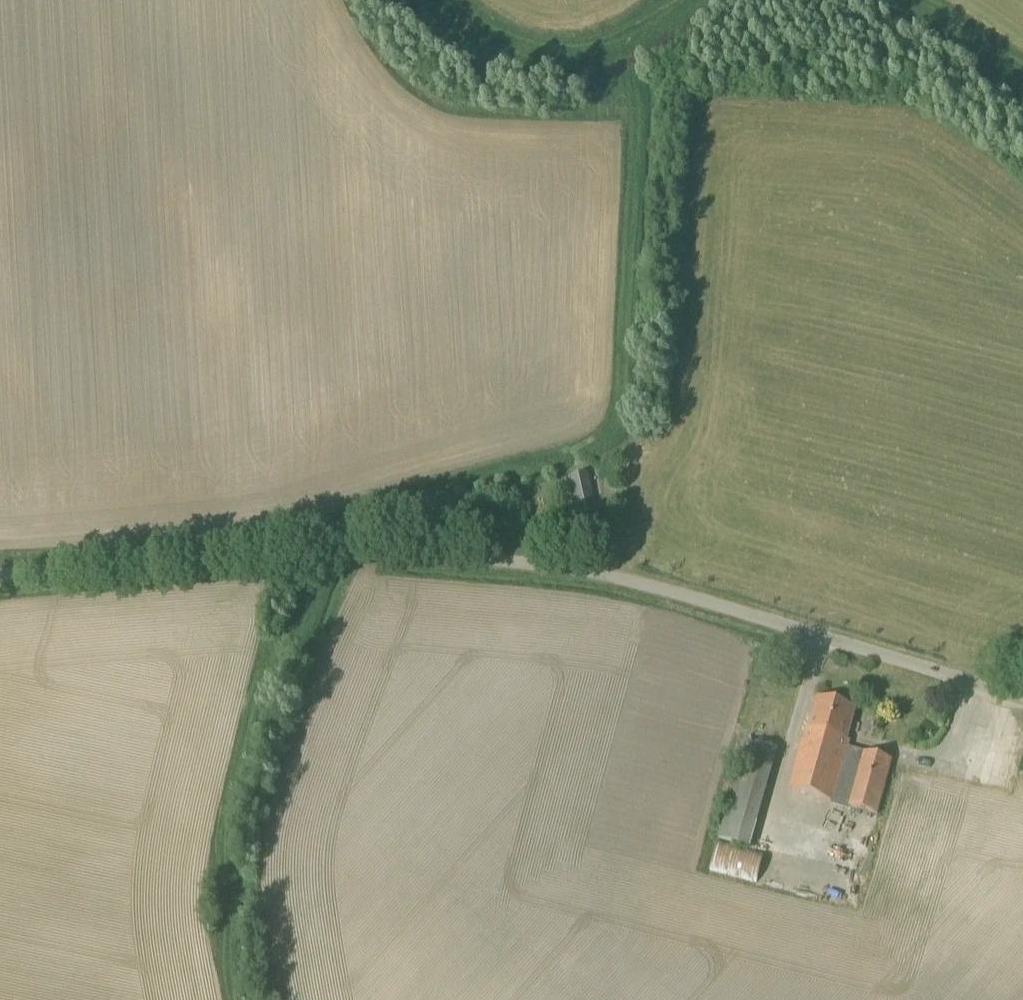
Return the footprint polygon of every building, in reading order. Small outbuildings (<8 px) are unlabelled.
[(577,516),(597,512),(594,495),(588,473),(568,477),(573,499),(577,516)] [(804,729),(787,790),(876,815),(891,760),(849,748),(851,741),(847,740),(855,710),(817,699),(808,729),(804,729)] [(782,765),(768,760),(752,808),(741,804),(730,838),(754,846),(782,765)] [(716,872),(764,885),(770,862),(723,849),(716,872)]
